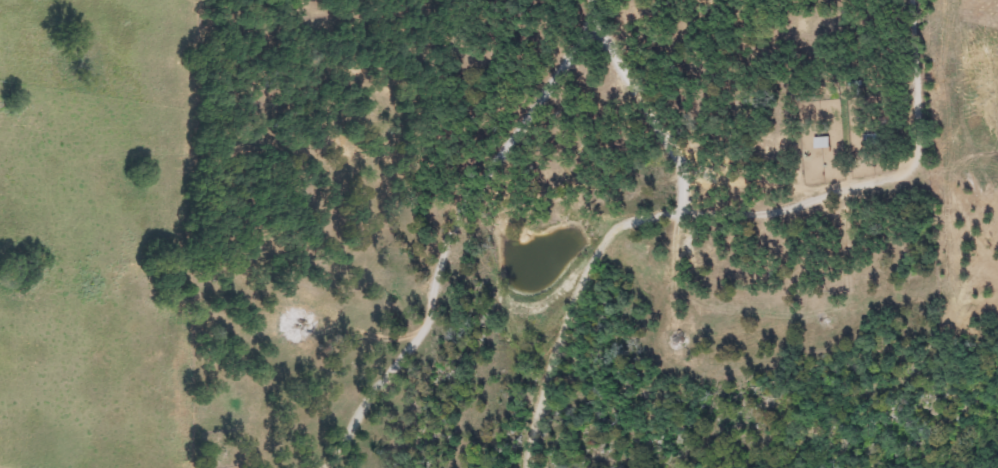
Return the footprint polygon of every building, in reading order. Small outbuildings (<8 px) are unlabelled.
[(862,135),(877,135),(877,145),(862,145),(862,135)] [(826,147),(812,147),(812,137),(826,137),(826,147)]
